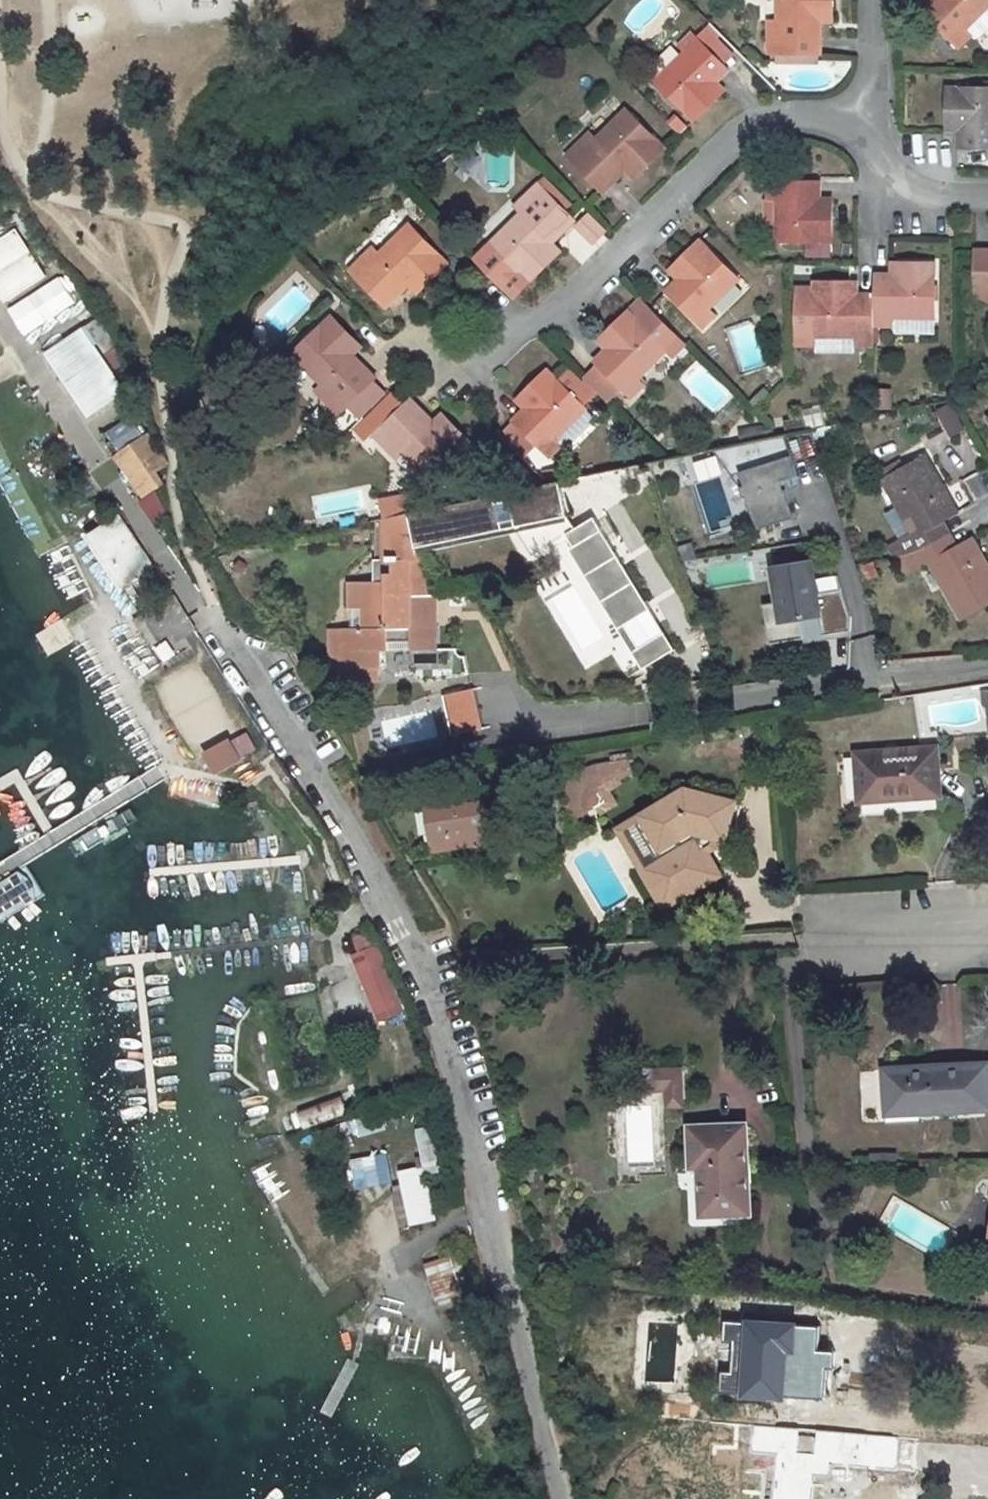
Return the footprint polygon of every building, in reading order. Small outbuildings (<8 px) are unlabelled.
[(773,18),(772,0),(760,0),(760,18),(773,18)] [(769,54),(778,54),(817,55),(820,55),(820,17),(831,17),(832,0),(777,0),(777,24),(770,24),(769,54)] [(923,13),(959,50),(972,37),(975,40),(981,38),(987,32),(987,0),(937,0),(923,13)] [(722,96),(713,87),(730,72),(693,35),(681,47),(687,54),(657,83),(695,121),(722,96)] [(778,54),(778,63),(817,63),(817,55),(778,54)] [(948,128),(960,128),(960,150),(987,150),(987,90),(948,89),(948,128)] [(590,134),(566,156),(604,193),(631,167),(640,176),(667,150),(627,111),(597,141),(590,134)] [(819,183),(769,183),(769,201),(779,201),(778,243),(832,243),(832,206),(820,207),(819,183)] [(540,184),(516,207),(523,215),(492,244),(530,282),(557,256),(549,247),(575,221),(540,184)] [(373,248),(350,271),(387,308),(415,281),(423,289),(449,264),(410,225),(380,254),(373,248)] [(0,236),(0,303),(44,276),(14,227),(0,236)] [(684,275),(667,292),(704,329),(717,318),(709,309),(739,279),(701,241),(676,266),(684,275)] [(976,303),(987,304),(987,252),(976,252),(976,303)] [(935,265),(898,265),(898,279),(875,277),(875,295),(874,327),(893,328),(893,319),(936,319),(935,265)] [(59,276),(5,303),(22,337),(76,310),(59,276)] [(874,327),(875,295),(851,294),(851,284),(815,283),(815,289),(797,289),(796,347),(815,347),(815,337),(857,338),(856,347),(874,348),(874,327)] [(644,386),(638,380),(668,350),(630,312),(604,337),(613,346),(596,363),(631,399),(644,386)] [(333,318),(294,354),(324,385),(317,392),(339,415),(348,406),(360,419),(386,393),(373,381),(376,378),(349,351),(358,343),(333,318)] [(40,352),(85,417),(125,390),(80,325),(40,352)] [(537,445),(551,459),(564,445),(569,449),(597,419),(549,371),(522,397),(530,405),(514,421),(515,423),(537,445)] [(412,400),(375,437),(398,461),(404,453),(435,484),(473,446),(448,420),(440,428),(412,400)] [(950,401),(934,408),(946,436),(962,429),(950,401)] [(537,445),(515,423),(502,435),(524,457),(537,445)] [(734,468),(755,528),(791,515),(779,479),(794,473),(779,430),(719,452),(726,471),(734,468)] [(139,439),(112,464),(142,504),(158,493),(146,475),(157,466),(139,439)] [(691,459),(695,478),(720,474),(716,454),(691,459)] [(944,539),(937,526),(957,514),(924,455),(884,479),(916,537),(910,541),(918,555),(944,539)] [(695,481),(707,534),(742,526),(730,473),(695,481)] [(569,518),(568,516),(561,483),(412,514),(417,548),(518,526),(535,554),(567,537),(623,629),(651,612),(594,520),(576,532),(569,518)] [(121,511),(81,531),(110,588),(151,568),(121,511)] [(363,609),(364,629),(339,629),(340,652),(340,667),(378,668),(382,668),(382,651),(389,651),(389,643),(412,642),(411,651),(436,650),(436,595),(428,595),(417,548),(412,514),(384,520),(386,562),(375,562),(374,583),(350,584),(350,609),(363,609)] [(918,555),(925,566),(930,563),(962,620),(987,605),(987,569),(971,539),(950,551),(944,539),(918,555)] [(813,562),(773,568),(779,603),(785,642),(851,631),(852,618),(843,590),(818,594),(816,580),(813,562)] [(839,576),(816,580),(818,594),(843,590),(839,576)] [(172,593),(142,610),(158,637),(169,631),(175,641),(194,630),(172,593)] [(779,603),(764,605),(771,644),(785,642),(779,603)] [(632,654),(664,634),(651,612),(623,629),(618,632),(632,654)] [(329,682),(379,682),(378,668),(340,667),(340,652),(339,629),(328,629),(329,682)] [(664,634),(632,654),(643,671),(675,651),(664,634)] [(473,687),(443,692),(449,736),(480,732),(473,687)] [(199,750),(209,773),(255,752),(245,729),(199,750)] [(937,748),(857,754),(860,801),(940,796),(937,748)] [(633,772),(629,760),(598,765),(586,770),(596,788),(615,776),(618,780),(633,772)] [(576,818),(601,803),(602,798),(596,788),(586,770),(580,774),(578,772),(577,773),(570,782),(568,789),(570,791),(567,796),(567,802),(569,810),(576,818)] [(719,876),(704,851),(715,845),(718,835),(724,837),(734,804),(687,791),(644,816),(667,855),(652,864),(673,902),(719,876)] [(465,802),(430,806),(436,848),(471,844),(472,849),(490,845),(483,802),(466,805),(465,802)] [(644,816),(622,830),(666,906),(673,902),(652,864),(667,855),(644,816)] [(377,945),(351,956),(379,1023),(406,1013),(377,945)] [(885,1069),(886,1104),(919,1101),(920,1113),(987,1107),(987,1063),(885,1069)] [(645,1064),(646,1091),(662,1091),(662,1107),(683,1106),(682,1064),(645,1064)] [(298,1129),(345,1110),(338,1094),(291,1113),(298,1129)] [(919,1101),(886,1104),(887,1115),(920,1113),(919,1101)] [(397,1170),(407,1225),(452,1216),(428,1125),(415,1127),(423,1166),(397,1170)] [(746,1125),(692,1127),(693,1159),(747,1160),(746,1125)] [(393,1183),(389,1149),(349,1154),(352,1188),(393,1183)] [(745,1166),(747,1165),(747,1160),(693,1159),(694,1166),(705,1166),(706,1215),(747,1213),(745,1166)] [(457,1253),(422,1264),(436,1307),(470,1295),(457,1253)] [(741,1336),(735,1335),(737,1310),(727,1309),(723,1359),(739,1360),(741,1336)] [(737,1310),(735,1335),(741,1336),(736,1396),(774,1398),(775,1372),(788,1360),(828,1363),(831,1316),(737,1310)] [(797,1461),(797,1457),(777,1457),(775,1458),(773,1461),(771,1498),(863,1498),(864,1466),(810,1463),(810,1462),(797,1461)]
